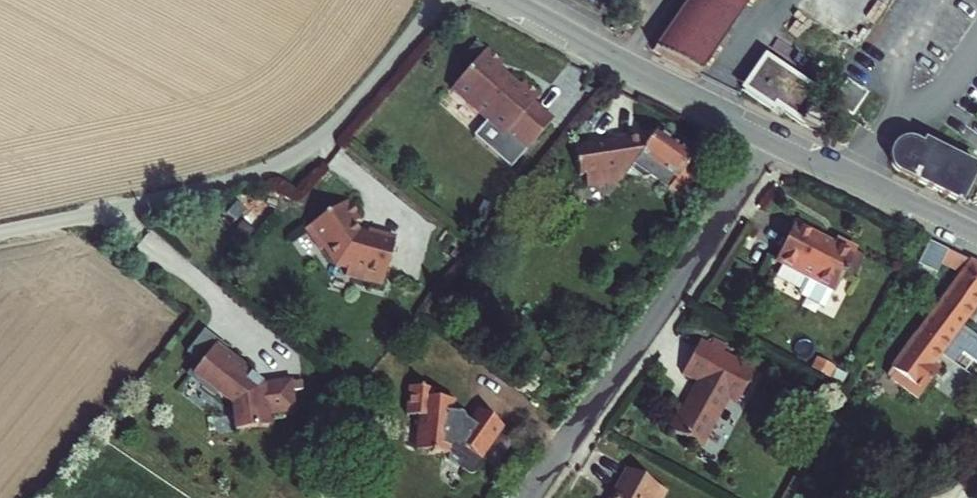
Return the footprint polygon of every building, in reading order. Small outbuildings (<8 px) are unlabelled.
[(649,46),(688,75),(741,0),(681,0),(649,46)] [(484,43),(448,84),(484,116),(470,132),(506,164),(522,146),(516,141),(523,134),(528,139),(549,116),(530,99),(537,91),(520,77),(515,82),(504,72),(500,72),(493,66),(500,58),(484,43)] [(819,100),(761,61),(741,92),(798,131),(819,100)] [(636,175),(665,200),(685,178),(671,167),(678,159),(643,130),(613,138),(614,142),(568,155),(575,174),(581,173),(585,183),(623,173),(636,175)] [(882,170),(950,203),(965,170),(912,144),(907,152),(900,149),(892,150),(885,155),(881,163),(882,170)] [(344,197),(302,228),(318,248),(323,245),(335,263),(347,265),(346,271),(383,280),(394,231),(366,226),(366,229),(358,228),(352,218),(358,214),(344,197)] [(269,207),(260,198),(245,215),(254,223),(269,207)] [(779,223),(764,255),(775,259),(767,274),(789,285),(792,292),(816,301),(824,282),(828,284),(845,245),(820,234),(817,241),(779,223)] [(929,308),(962,325),(976,296),(976,265),(938,245),(932,257),(951,266),(929,308)] [(909,346),(941,363),(945,355),(959,362),(964,352),(976,359),(976,333),(962,325),(929,308),(909,346)] [(746,355),(690,326),(671,361),(687,370),(673,396),(667,393),(654,418),(690,437),(703,412),(698,409),(711,385),(726,393),(746,355)] [(183,355),(197,366),(213,346),(200,335),(183,355)] [(250,376),(213,346),(188,377),(199,387),(197,390),(210,400),(212,397),(227,409),(229,435),(262,432),(261,419),(288,416),(285,387),(258,388),(247,380),(250,376)] [(894,382),(928,402),(945,373),(937,369),(941,363),(909,346),(894,372),(899,375),(894,382)] [(469,466),(481,452),(492,460),(510,437),(495,426),(501,420),(479,402),(469,416),(459,414),(457,407),(441,405),(442,399),(418,396),(414,421),(425,423),(419,454),(438,456),(446,447),(469,466)] [(614,457),(595,496),(587,497),(626,497),(627,496),(631,497),(637,497),(647,476),(614,457)]
